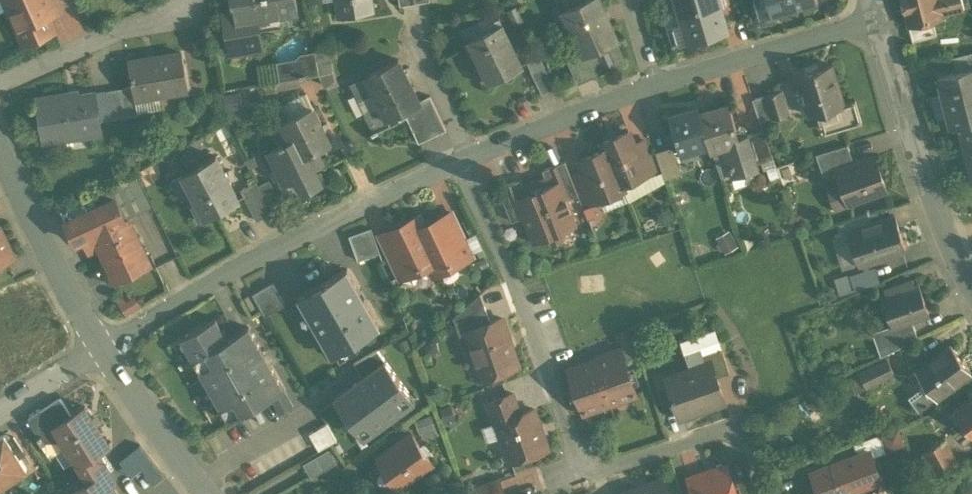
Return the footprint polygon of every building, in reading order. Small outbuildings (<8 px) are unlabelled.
[(14,4),(9,6),(25,42),(55,29),(49,14),(57,10),(53,0),(13,0),(14,4)] [(235,8),(224,10),(231,51),(263,46),(258,16),(278,12),(278,15),(297,12),(295,0),(234,0),(235,8)] [(340,15),(373,9),(372,0),(338,0),(340,15)] [(565,7),(581,43),(585,52),(615,39),(617,37),(601,0),(580,0),(565,7)] [(684,21),(668,26),(667,23),(666,23),(672,43),(689,38),(728,27),(720,0),(678,0),(684,21)] [(773,12),(814,0),(769,0),(773,12)] [(909,24),(943,15),(943,13),(939,0),(903,0),(909,24)] [(943,13),(964,7),(962,0),(939,0),(943,13)] [(497,15),(488,20),(492,26),(463,41),(484,82),(522,62),(497,15)] [(615,39),(585,52),(593,71),(623,58),(615,39)] [(585,52),(581,43),(567,49),(580,77),(593,71),(585,52)] [(279,56),(283,79),(336,69),(332,47),(279,56)] [(182,50),(130,58),(134,82),(136,94),(138,94),(188,86),(182,50)] [(555,85),(539,53),(526,59),(541,91),(555,85)] [(401,57),(367,73),(382,103),(365,111),(375,130),(408,114),(405,108),(422,99),(401,57)] [(830,65),(798,76),(811,115),(827,109),(834,131),(861,121),(854,99),(843,103),(830,65)] [(938,75),(945,104),(946,104),(950,122),(950,123),(960,121),(971,118),(971,66),(938,75)] [(134,82),(119,85),(125,112),(141,109),(138,94),(136,94),(134,82)] [(119,85),(106,88),(112,115),(125,112),(119,85)] [(781,89),(766,93),(773,116),(788,112),(781,89)] [(96,91),(69,96),(68,93),(35,98),(42,141),(103,130),(96,91)] [(239,91),(224,94),(226,109),(242,106),(239,91)] [(766,93),(753,97),(761,120),(773,116),(766,93)] [(422,99),(405,108),(408,114),(421,140),(447,128),(431,95),(422,99)] [(729,103),(701,111),(709,141),(711,146),(740,138),(739,137),(729,103)] [(313,104),(276,123),(274,124),(273,127),(274,130),(281,143),(269,149),(278,167),(288,162),(294,176),(297,174),(304,188),(321,180),(315,166),(323,162),(316,147),(331,140),(313,104)] [(699,106),(670,114),(680,149),(709,141),(701,111),(699,106)] [(960,121),(971,167),(971,118),(960,121)] [(764,128),(748,134),(757,162),(773,156),(764,128)] [(629,130),(603,140),(623,188),(621,182),(646,172),(629,130)] [(757,162),(748,134),(739,137),(740,138),(711,146),(722,178),(759,166),(757,162)] [(606,148),(581,158),(597,198),(623,188),(603,140),(606,148)] [(848,143),(816,152),(824,175),(838,170),(837,168),(854,162),(848,143)] [(672,145),(655,150),(665,178),(682,173),(672,145)] [(191,150),(181,155),(188,169),(198,164),(191,150)] [(188,169),(183,172),(197,199),(191,202),(199,218),(206,215),(239,198),(231,183),(232,182),(225,169),(224,169),(217,154),(198,164),(188,169)] [(854,162),(837,168),(838,170),(849,200),(835,205),(835,206),(886,187),(874,155),(854,162)] [(565,160),(543,168),(546,176),(556,202),(567,197),(578,193),(565,160)] [(363,161),(354,165),(361,180),(370,176),(363,161)] [(546,176),(524,185),(521,177),(498,186),(512,219),(523,215),(533,241),(578,223),(567,197),(556,202),(546,176)] [(269,178),(258,184),(272,211),(282,206),(282,205),(269,178)] [(258,184),(256,180),(241,188),(257,219),(272,211),(258,184)] [(110,184),(61,207),(78,242),(85,238),(95,233),(95,232),(126,217),(110,184)] [(282,206),(272,211),(275,217),(285,212),(282,205),(282,206)] [(895,214),(849,228),(860,263),(906,248),(895,214)] [(126,217),(95,232),(95,233),(85,238),(91,249),(101,245),(116,276),(137,267),(134,261),(148,255),(129,216),(126,217)] [(444,217),(420,228),(433,259),(437,269),(463,256),(461,251),(456,241),(444,217)] [(415,219),(389,231),(398,250),(403,259),(408,270),(433,259),(420,228),(415,219)] [(0,224),(0,264),(16,256),(0,224)] [(371,226),(349,234),(358,259),(380,251),(371,226)] [(466,236),(456,241),(461,251),(471,247),(466,236)] [(398,250),(388,255),(392,264),(403,259),(398,250)] [(878,261),(838,274),(843,291),(883,278),(878,261)] [(347,267),(298,295),(332,353),(380,325),(347,267)] [(913,278),(897,284),(899,289),(883,295),(893,323),(893,324),(912,318),(929,312),(919,282),(915,284),(913,278)] [(273,281),(252,292),(265,315),(286,303),(273,281)] [(480,292),(453,315),(460,334),(466,332),(465,329),(490,320),(480,292)] [(22,374),(65,356),(47,313),(19,324),(10,302),(0,306),(0,340),(6,337),(22,374)] [(490,320),(465,329),(466,332),(477,361),(482,359),(487,374),(519,363),(502,316),(490,320)] [(248,326),(227,338),(216,317),(181,337),(218,402),(225,398),(235,416),(284,388),(248,326)] [(912,318),(893,324),(893,323),(884,326),(891,347),(880,353),(881,354),(918,336),(912,318)] [(702,351),(701,351),(705,362),(712,360),(717,375),(730,371),(721,344),(702,351)] [(695,372),(668,381),(679,415),(725,400),(717,375),(712,360),(705,362),(701,351),(702,351),(700,345),(684,350),(690,368),(694,367),(695,372)] [(620,346),(598,354),(600,357),(569,368),(583,410),(636,391),(620,346)] [(951,346),(916,372),(935,398),(970,372),(951,346)] [(887,357),(859,371),(866,385),(895,371),(887,357)] [(389,358),(335,396),(362,433),(416,395),(389,358)] [(935,398),(916,372),(908,378),(927,404),(935,398)] [(513,391),(487,400),(495,422),(497,421),(496,420),(520,411),(513,391)] [(60,397),(28,418),(45,444),(48,442),(45,437),(57,429),(54,424),(71,414),(60,397)] [(956,409),(971,434),(971,397),(956,409)] [(71,414),(54,424),(57,429),(65,441),(66,441),(79,461),(78,461),(78,462),(79,462),(99,449),(109,443),(108,442),(91,416),(92,416),(85,405),(71,414)] [(520,411),(496,420),(497,421),(510,460),(548,446),(534,407),(520,411)] [(322,446),(339,437),(330,420),(313,429),(322,446)] [(0,435),(0,484),(27,467),(5,432),(0,435)] [(411,432),(378,457),(399,484),(432,460),(411,432)] [(853,442),(857,453),(871,448),(874,456),(887,451),(880,432),(853,442)] [(943,438),(924,450),(938,474),(957,463),(943,438)] [(332,446),(307,459),(314,473),(339,460),(332,446)] [(810,471),(819,493),(839,493),(882,478),(874,456),(871,448),(857,453),(810,471)] [(102,454),(99,449),(79,462),(90,480),(97,491),(111,482),(117,478),(102,454)] [(689,476),(695,493),(737,493),(727,463),(689,476)] [(662,477),(624,490),(626,493),(668,493),(662,477)] [(475,487),(477,493),(505,493),(499,478),(475,487)] [(97,491),(90,480),(72,491),(74,493),(119,493),(111,482),(97,491)]
